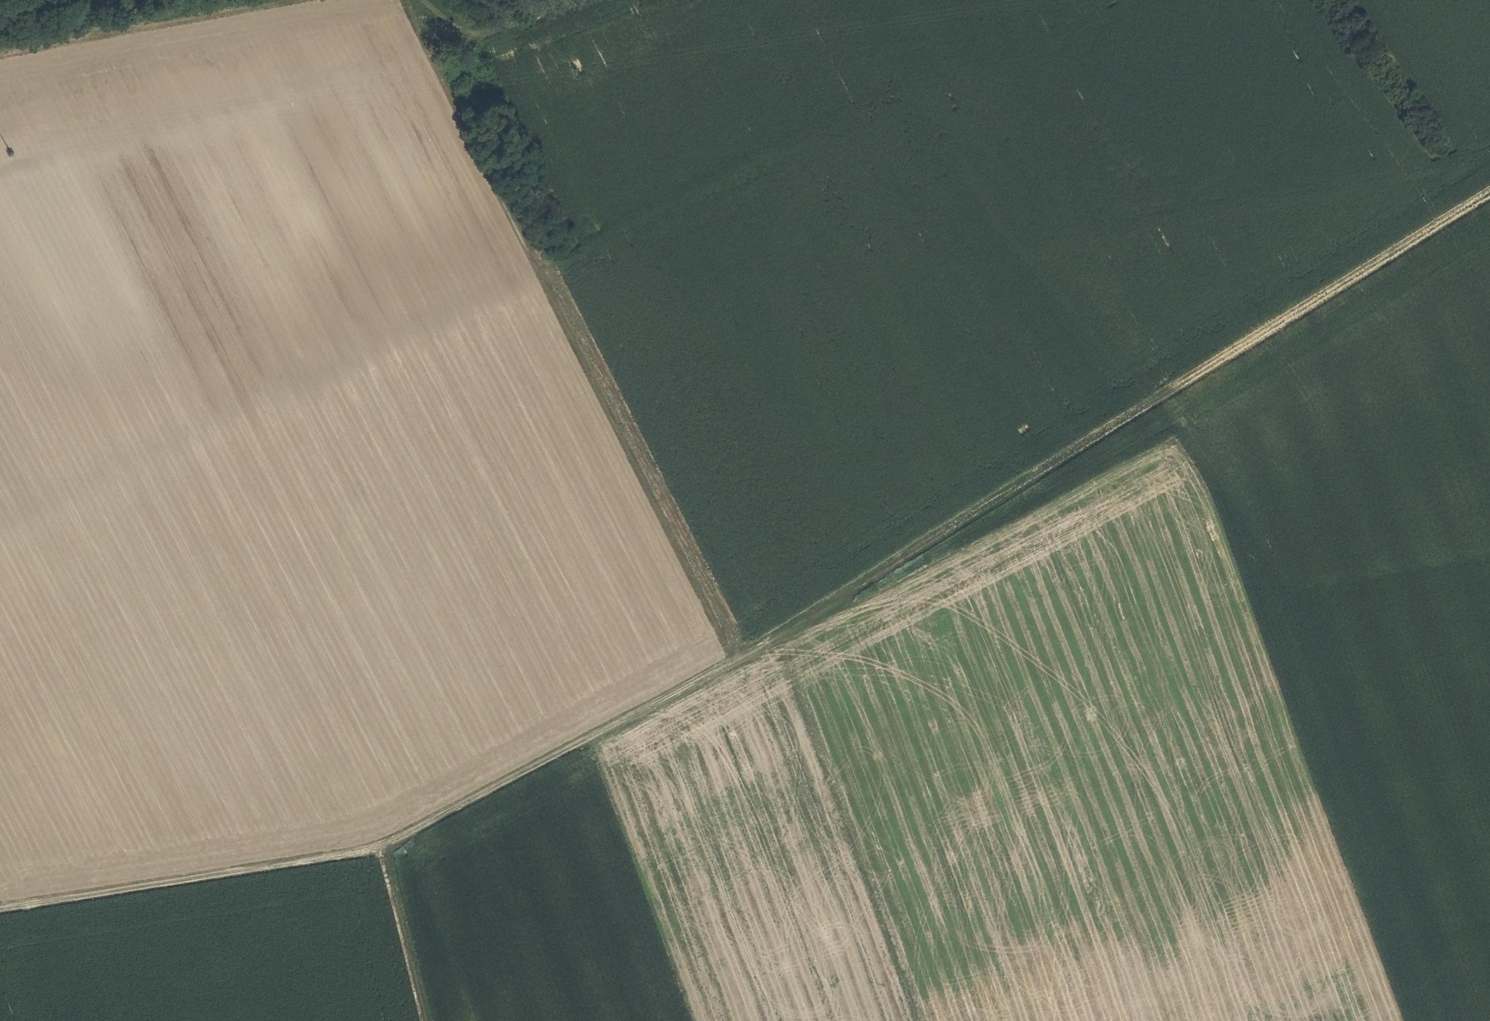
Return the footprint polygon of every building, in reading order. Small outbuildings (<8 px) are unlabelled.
[(522,162),(511,168),(513,173),(525,167),(522,162)]
